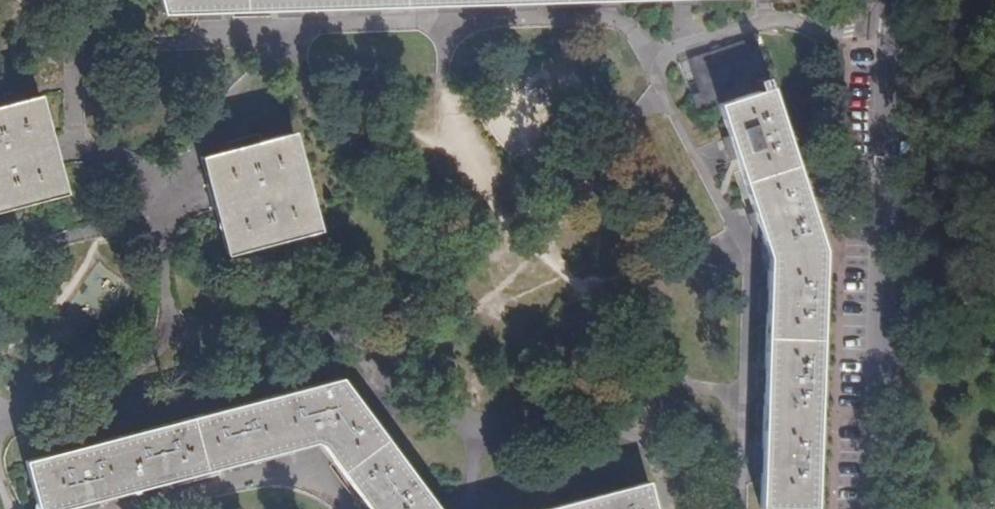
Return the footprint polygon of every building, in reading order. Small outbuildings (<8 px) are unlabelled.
[(165,9),(769,0),(162,0),(165,9)] [(757,507),(811,508),(818,253),(745,42),(681,63),(688,82),(698,78),(703,93),(684,99),(689,115),(711,108),(762,265),(757,507)] [(41,97),(0,109),(0,210),(66,193),(41,97)] [(237,250),(318,227),(292,132),(212,154),(237,250)] [(351,376),(35,458),(50,508),(317,438),(331,444),(373,508),(437,508),(351,376)] [(642,484),(546,508),(649,508),(642,484)]
